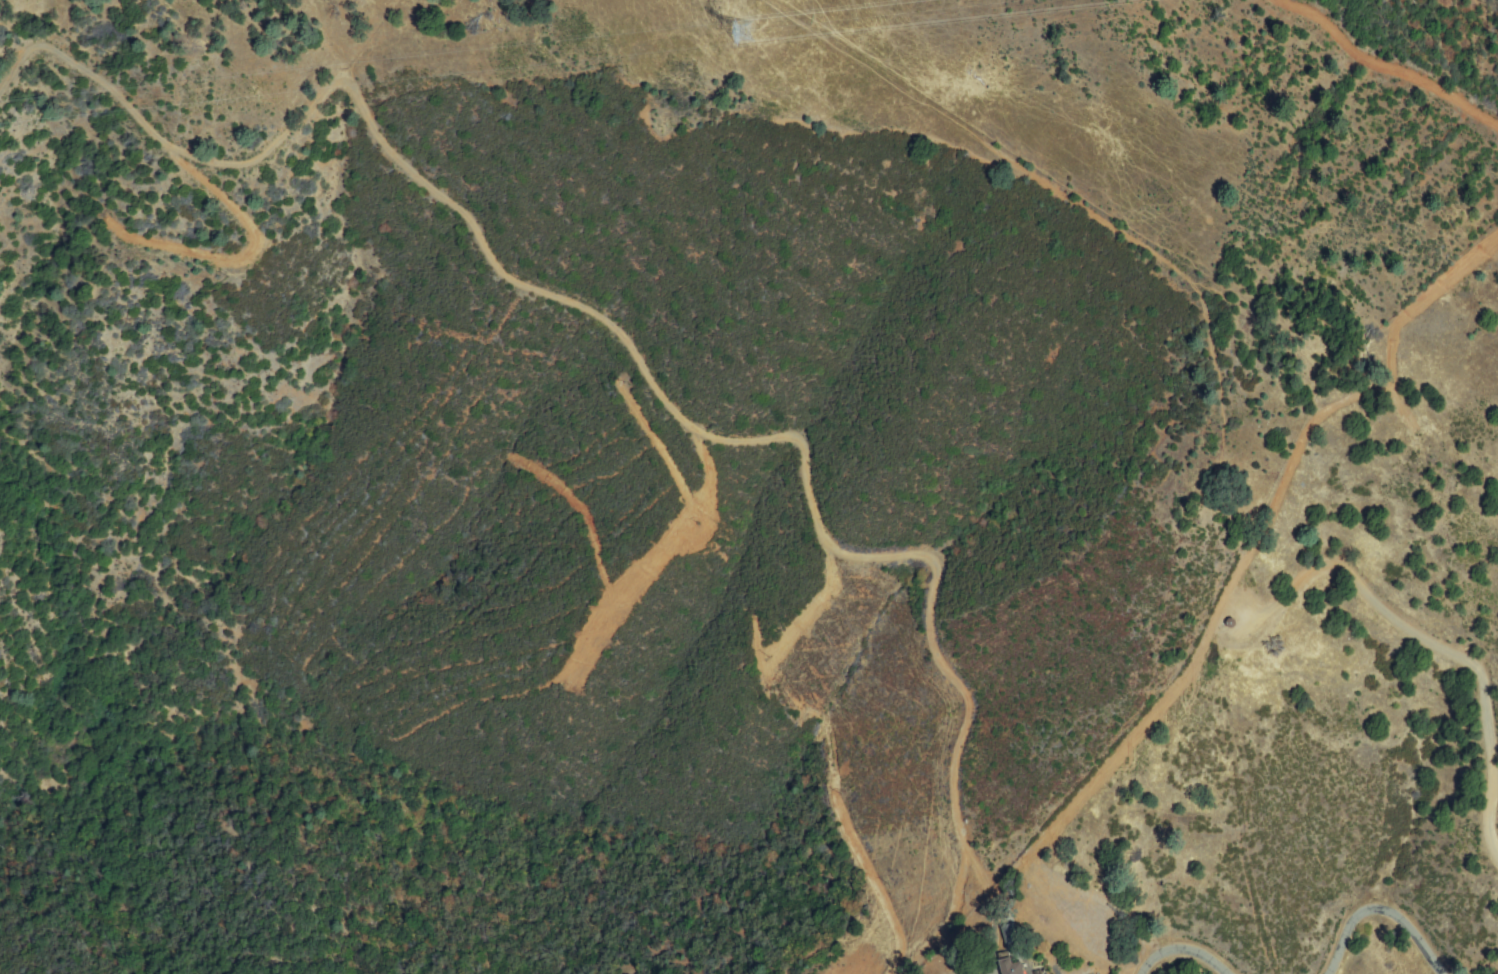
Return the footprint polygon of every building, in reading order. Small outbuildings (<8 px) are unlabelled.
[(1021,961),(1022,973),(1004,973),(1003,963),(1021,961)]
